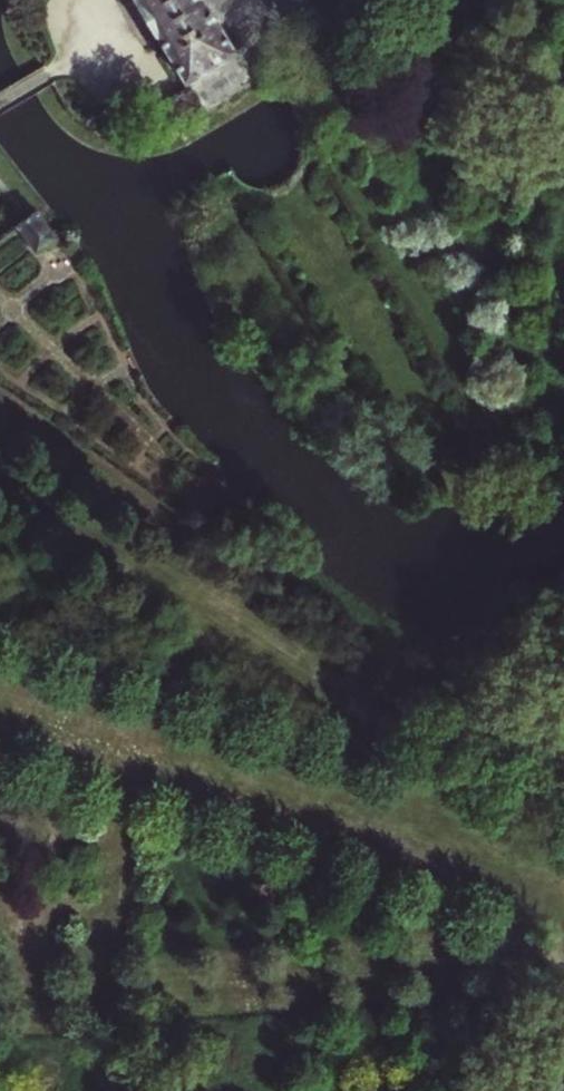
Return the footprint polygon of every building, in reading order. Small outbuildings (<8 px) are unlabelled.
[(160,37),(186,80),(235,50),(220,23),(205,0),(138,0),(160,37)] [(263,77),(272,72),(274,71),(276,69),(268,57),(255,64),(263,77)] [(36,215),(19,227),(36,251),(54,239),(36,215)]
